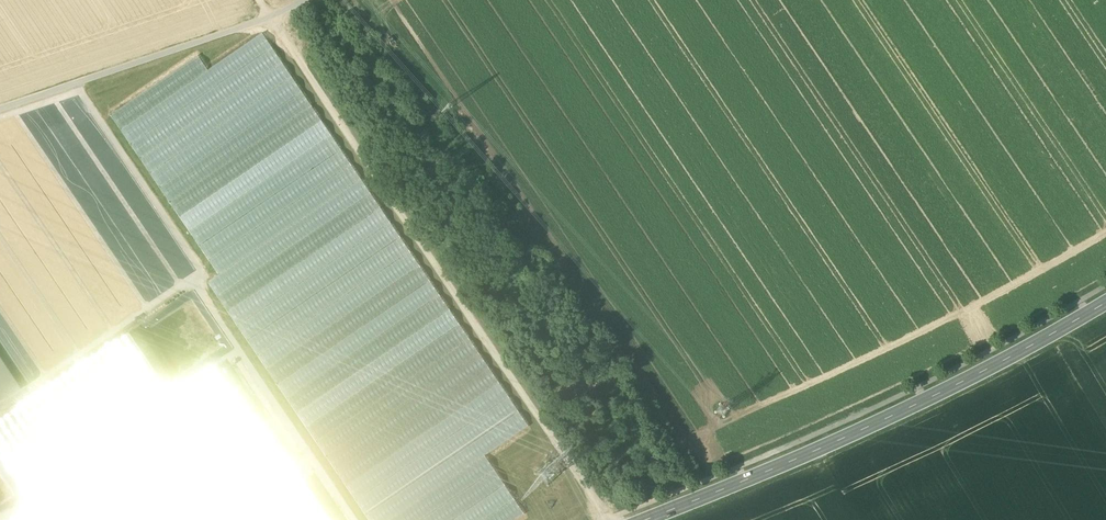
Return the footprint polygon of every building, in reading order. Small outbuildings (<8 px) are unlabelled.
[(367,519),(517,519),(524,515),(482,459),(530,424),(259,35),(207,71),(196,56),(105,116),(217,274),(204,285),(367,519)] [(33,505),(43,519),(331,519),(304,481),(297,486),(216,367),(173,397),(130,333),(0,421),(0,456),(33,505)] [(20,389),(0,360),(0,402),(20,389)] [(33,505),(11,519),(43,519),(33,505)]
